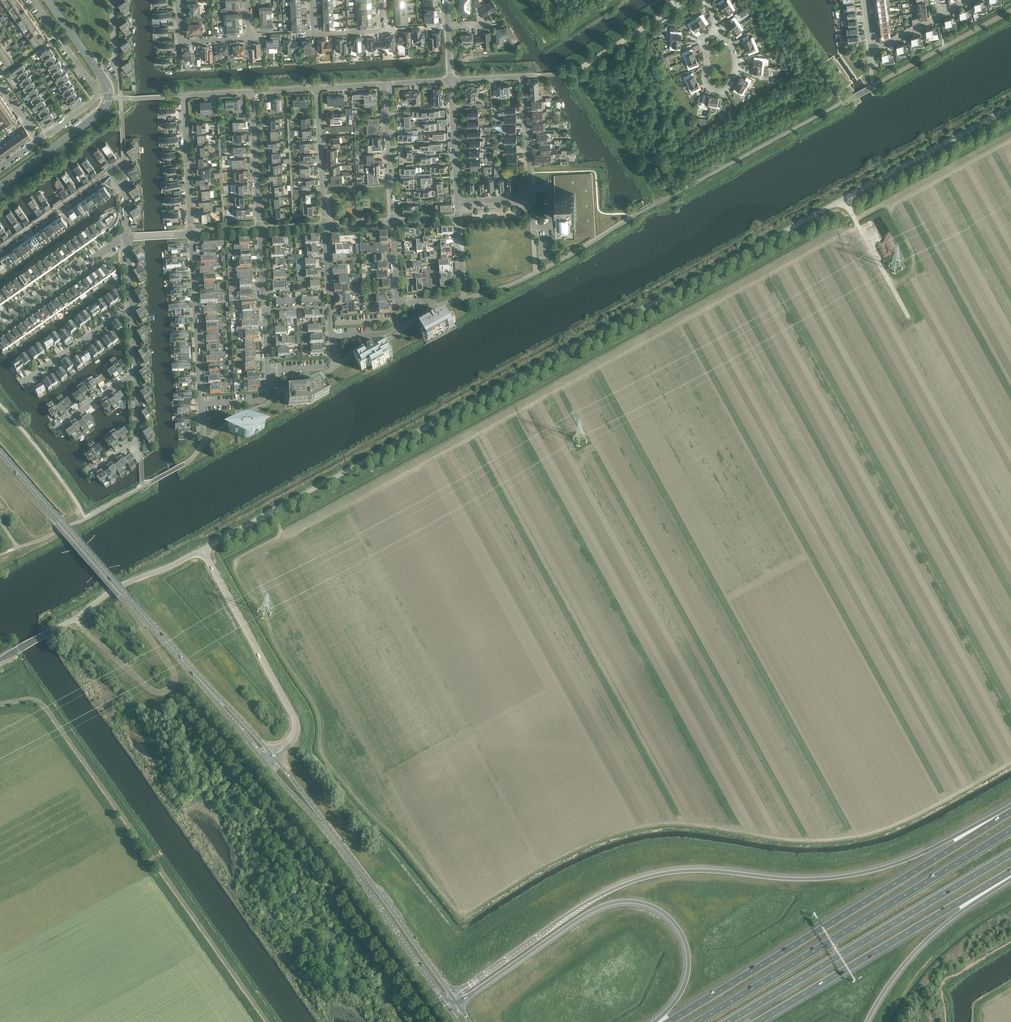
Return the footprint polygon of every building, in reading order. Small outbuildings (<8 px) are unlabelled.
[(18,0),(12,0),(5,5),(6,4),(9,8),(8,8),(8,9),(19,1),(18,0)] [(121,10),(125,15),(131,11),(127,6),(130,4),(128,0),(124,0),(118,4),(121,10)] [(460,3),(458,3),(459,8),(461,8),(461,12),(469,12),(470,12),(469,11),(469,7),(471,7),(470,3),(469,3),(469,0),(460,0),(460,3)] [(480,7),(480,9),(484,15),(483,16),(485,18),(496,10),(490,2),(486,5),(485,4),(479,4),(479,0),(475,0),(475,7),(480,7)] [(730,0),(726,0),(725,1),(724,0),(721,0),(718,2),(723,10),(732,4),(730,0)] [(854,0),(851,0),(845,1),(846,4),(843,4),(844,9),(846,9),(855,8),(854,0)] [(22,5),(19,1),(8,9),(11,13),(22,5)] [(974,2),(974,7),(975,9),(976,9),(977,9),(977,13),(987,12),(986,4),(984,4),(984,1),(974,2)] [(238,8),(237,2),(224,3),(224,8),(221,9),(221,12),(227,11),(227,8),(238,8)] [(192,16),(192,17),(195,17),(195,16),(199,15),(199,4),(188,4),(189,9),(188,9),(189,9),(189,11),(189,16),(192,16)] [(723,10),(728,17),(733,14),(732,11),(735,9),(732,4),(723,10)] [(25,9),(22,5),(11,13),(14,17),(25,9)] [(435,8),(435,5),(426,6),(426,8),(424,9),(424,15),(436,14),(436,9),(435,9),(435,8)] [(856,15),(855,8),(846,9),(847,11),(844,12),(845,17),(847,17),(856,15)] [(28,13),(25,9),(14,17),(15,16),(18,20),(17,21),(28,13)] [(959,10),(960,15),(960,17),(962,17),(963,21),(972,20),(971,12),(969,12),(969,9),(959,10)] [(927,18),(927,12),(915,13),(916,18),(911,19),(912,26),(922,20),(922,18),(927,18)] [(30,17),(28,13),(17,21),(20,25),(30,17)] [(436,18),(436,14),(424,15),(425,20),(427,20),(427,23),(436,23),(436,20),(435,20),(435,18),(436,18)] [(709,23),(703,14),(695,19),(701,28),(700,28),(701,28),(709,23)] [(857,23),(856,15),(847,17),(848,19),(845,20),(846,25),(848,25),(857,23)] [(407,22),(407,16),(397,16),(398,25),(407,24),(407,22)] [(740,24),(735,16),(730,20),(731,22),(727,25),(731,30),(740,24)] [(33,22),(30,17),(20,25),(23,29),(33,22)] [(944,18),(945,23),(945,25),(947,25),(948,29),(957,28),(956,20),(955,20),(954,17),(944,18)] [(119,24),(123,30),(126,35),(132,32),(128,26),(132,24),(128,18),(119,24)] [(370,26),(370,18),(360,18),(360,24),(361,24),(361,27),(370,26)] [(695,19),(687,24),(693,33),(700,28),(701,28),(695,19)] [(193,32),(193,34),(198,33),(198,32),(201,32),(201,30),(203,30),(202,26),(201,26),(201,24),(200,20),(194,20),(195,24),(189,24),(189,27),(188,27),(188,31),(189,31),(189,33),(193,32)] [(36,26),(33,22),(23,29),(25,33),(36,26)] [(272,31),(272,23),(261,23),(261,29),(267,29),(267,32),(272,31)] [(858,31),(857,23),(848,25),(849,27),(846,28),(847,33),(849,32),(858,31)] [(731,30),(737,38),(742,34),(740,31),(744,29),(740,24),(731,30)] [(239,30),(238,25),(227,25),(225,25),(225,31),(227,31),(227,34),(232,34),(232,31),(239,30)] [(39,30),(36,26),(25,33),(28,37),(39,30)] [(507,26),(503,28),(502,29),(497,29),(498,43),(502,43),(502,42),(503,42),(504,42),(505,42),(506,42),(507,41),(508,41),(509,40),(510,40),(511,39),(511,40),(515,37),(511,32),(513,31),(510,27),(509,28),(507,26)] [(925,29),(926,34),(926,35),(928,35),(929,40),(938,38),(937,31),(936,31),(935,28),(925,29)] [(424,42),(424,35),(424,33),(422,33),(422,34),(421,34),(420,33),(420,29),(413,29),(414,42),(418,42),(418,46),(424,46),(423,42),(424,42)] [(42,34),(39,30),(28,37),(31,41),(42,34)] [(681,31),(670,31),(670,40),(681,41),(681,31)] [(859,39),(858,31),(849,32),(850,35),(847,36),(848,41),(859,39)] [(890,31),(880,32),(881,33),(881,37),(879,37),(880,43),(891,38),(890,31)] [(410,45),(410,32),(402,32),(402,36),(400,36),(397,36),(397,44),(403,44),(403,45),(404,45),(404,46),(405,47),(409,46),(409,45),(410,45)] [(483,46),(485,46),(486,47),(487,47),(488,47),(489,46),(491,46),(490,32),(482,33),(482,37),(480,37),(476,37),(477,43),(482,43),(483,46)] [(440,45),(440,33),(431,34),(432,38),(429,38),(428,38),(429,49),(435,49),(435,45),(440,45)] [(45,38),(42,34),(31,41),(34,46),(45,38)] [(386,36),(386,39),(383,40),(383,49),(387,48),(387,46),(390,46),(390,47),(395,47),(395,44),(394,44),(393,35),(390,35),(390,36),(386,36)] [(461,43),(465,43),(465,44),(466,45),(467,45),(468,45),(468,44),(469,44),(469,43),(474,42),(473,35),(460,35),(461,43)] [(749,38),(748,35),(742,38),(745,46),(746,46),(755,42),(753,37),(749,38)] [(279,36),(270,37),(272,37),(272,40),(266,40),(266,48),(274,47),(274,48),(276,48),(276,47),(279,47),(279,45),(279,36)] [(911,37),(911,42),(912,43),(913,43),(914,43),(914,48),(924,47),(923,39),(921,39),(921,36),(911,37)] [(365,52),(365,44),(362,45),(361,37),(356,37),(356,40),(354,40),(354,39),(354,44),(353,44),(352,44),(351,51),(351,50),(357,51),(357,53),(362,53),(362,52),(365,52)] [(120,44),(124,50),(127,55),(133,52),(129,46),(133,44),(129,38),(120,44)] [(367,50),(369,50),(369,51),(370,51),(373,51),(374,50),(374,49),(376,49),(375,48),(381,48),(381,41),(375,41),(375,38),(367,39),(367,50)] [(341,50),(341,53),(347,53),(347,45),(347,43),(343,43),(343,39),(335,39),(336,51),(341,50)] [(297,48),(297,42),(293,42),(291,42),(291,40),(283,40),(284,53),(292,52),(292,49),(297,48)] [(318,52),(319,52),(320,53),(321,53),(323,53),(323,52),(324,52),(324,51),(326,51),(325,50),(331,49),(330,43),(327,43),(325,43),(325,40),(317,41),(318,52)] [(670,40),(670,50),(680,50),(681,41),(670,40)] [(307,42),(307,41),(302,41),(302,47),(303,47),(304,53),(311,53),(311,54),(315,54),(315,47),(311,48),(311,46),(310,46),(310,41),(308,41),(308,42),(307,42)] [(756,42),(755,42),(746,46),(745,46),(749,55),(759,51),(756,42)] [(252,44),(252,49),(249,49),(249,61),(256,61),(256,56),(261,56),(261,54),(262,54),(263,53),(262,51),(262,50),(260,50),(260,44),(252,44)] [(896,45),(897,50),(897,51),(898,51),(899,51),(900,56),(909,55),(908,47),(906,47),(906,44),(896,45)] [(222,46),(222,45),(219,45),(220,46),(219,46),(214,46),(215,55),(217,55),(217,56),(218,57),(219,58),(220,58),(221,57),(221,56),(221,55),(228,54),(227,45),(222,46)] [(233,55),(244,54),(245,58),(248,58),(248,52),(245,52),(244,46),(240,46),(240,45),(237,45),(237,46),(233,47),(233,55)] [(40,52),(42,54),(40,55),(43,59),(44,58),(50,54),(53,52),(50,48),(48,49),(46,47),(40,52)] [(213,61),(212,51),(209,51),(209,47),(201,47),(201,59),(206,59),(206,62),(213,61)] [(187,49),(187,48),(182,48),(182,54),(183,53),(183,60),(191,59),(191,61),(195,61),(195,54),(191,54),(191,53),(190,53),(190,48),(188,48),(188,49),(187,49)] [(695,57),(692,48),(682,52),(685,61),(695,57)] [(7,52),(0,57),(0,63),(10,56),(7,52)] [(881,53),(882,58),(882,59),(884,59),(885,64),(894,63),(893,55),(892,55),(891,52),(881,53)] [(52,56),(50,54),(44,58),(46,61),(44,62),(47,65),(54,60),(56,59),(53,55),(52,56)] [(10,56),(0,63),(0,64),(3,68),(13,60),(10,56)] [(695,57),(685,61),(688,70),(699,66),(695,57)] [(754,57),(753,66),(764,67),(765,61),(768,62),(768,58),(754,57)] [(121,64),(125,70),(128,75),(134,72),(133,70),(130,66),(134,64),(130,58),(121,64)] [(56,62),(54,60),(47,65),(49,67),(48,68),(51,72),(51,71),(58,67),(61,64),(59,60),(56,62)] [(12,72),(14,75),(17,73),(19,75),(25,71),(24,68),(25,67),(23,64),(12,72)] [(753,66),(753,75),(759,76),(759,73),(764,73),(764,67),(753,66)] [(60,69),(58,67),(51,71),(53,74),(52,75),(54,78),(55,77),(61,73),(63,71),(61,68),(60,69)] [(26,70),(25,71),(19,75),(17,76),(19,79),(20,78),(22,81),(29,76),(27,74),(28,73),(26,70)] [(697,80),(693,72),(683,77),(687,85),(697,80)] [(63,75),(61,73),(55,77),(56,80),(55,81),(58,84),(58,83),(65,79),(68,76),(66,73),(63,75)] [(29,76),(22,81),(20,83),(22,86),(24,84),(25,87),(32,82),(30,80),(32,79),(29,76)] [(752,80),(747,77),(745,79),(741,77),(738,82),(738,83),(738,82),(747,88),(752,80)] [(67,81),(65,79),(58,83),(60,86),(59,87),(61,90),(62,90),(68,85),(71,83),(69,80),(67,81)] [(697,80),(687,85),(691,94),(701,89),(697,80)] [(33,81),(32,82),(25,87),(23,88),(25,91),(27,90),(29,93),(35,88),(34,85),(35,85),(33,81)] [(539,94),(538,81),(533,82),(534,83),(533,83),(533,82),(530,82),(530,83),(531,83),(531,96),(531,97),(534,97),(534,98),(541,97),(541,94),(539,94)] [(738,82),(738,83),(733,90),(743,96),(747,88),(738,82)] [(70,87),(68,85),(62,90),(63,92),(62,93),(64,96),(65,95),(72,91),(74,89),(72,86),(70,87)] [(507,95),(513,95),(512,86),(510,86),(509,85),(504,85),(504,87),(502,87),(498,87),(498,89),(494,90),(494,97),(502,97),(507,97),(507,95)] [(476,102),(475,93),(478,93),(478,87),(474,88),(474,86),(469,86),(469,88),(467,88),(467,93),(466,93),(466,95),(466,96),(466,98),(467,98),(468,103),(476,102)] [(36,88),(35,88),(29,93),(25,95),(28,98),(31,96),(32,99),(39,94),(37,92),(38,91),(36,88)] [(443,98),(444,98),(444,93),(443,93),(443,88),(434,89),(432,89),(432,94),(434,94),(435,101),(432,101),(432,107),(438,107),(438,105),(444,105),(443,98)] [(73,93),(72,91),(65,95),(67,98),(66,99),(67,101),(68,101),(75,96),(76,95),(75,92),(73,93)] [(377,104),(376,91),(369,92),(369,93),(358,94),(358,97),(364,97),(364,105),(364,106),(370,106),(370,104),(377,104)] [(420,105),(420,92),(414,92),(413,92),(410,92),(404,93),(404,100),(412,100),(413,101),(413,105),(420,105)] [(40,94),(39,94),(32,99),(31,100),(33,103),(34,102),(36,105),(42,100),(41,98),(42,97),(40,94)] [(713,96),(703,94),(701,105),(710,107),(712,96),(713,96)] [(327,95),(327,97),(326,97),(326,98),(327,98),(327,102),(327,104),(333,104),(333,106),(337,106),(337,104),(340,104),(341,109),(344,109),(344,104),(345,103),(345,101),(344,101),(343,97),(344,97),(344,96),(340,96),(336,96),(336,97),(331,97),(330,95),(327,95)] [(76,99),(75,96),(68,101),(70,103),(69,104),(71,107),(81,100),(79,97),(76,99)] [(710,107),(719,108),(722,98),(713,96),(712,96),(710,107)] [(303,105),(310,104),(309,98),(302,99),(302,97),(299,97),(299,99),(293,99),(293,105),(299,105),(299,108),(303,108),(303,105)] [(281,98),(276,98),(273,98),(273,101),(270,101),(270,108),(274,108),(274,109),(274,110),(282,109),(282,107),(283,107),(283,106),(283,105),(283,104),(283,103),(283,102),(283,101),(282,101),(281,101),(281,98)] [(43,100),(42,100),(36,105),(32,107),(35,111),(38,109),(40,111),(46,107),(44,104),(46,104),(43,100)] [(242,110),(242,103),(238,103),(238,100),(225,101),(226,109),(231,109),(233,110),(233,112),(236,112),(237,112),(238,112),(238,110),(242,110)] [(215,116),(214,107),(210,107),(210,102),(207,102),(207,101),(203,101),(203,102),(201,103),(201,106),(197,106),(198,110),(201,109),(201,112),(210,112),(211,116),(215,116)] [(545,109),(544,101),(532,102),(532,103),(530,103),(531,105),(532,105),(532,106),(533,110),(534,110),(534,109),(545,109)] [(7,105),(0,110),(0,115),(1,116),(10,109),(7,105)] [(506,115),(506,113),(516,112),(516,105),(504,106),(504,112),(500,113),(500,116),(506,115)] [(47,106),(46,107),(40,111),(38,113),(40,116),(42,115),(43,118),(50,113),(48,111),(49,110),(47,106)] [(175,106),(160,107),(160,117),(167,117),(167,114),(176,113),(175,106)] [(13,114),(10,109),(1,116),(4,120),(13,114)] [(545,119),(545,112),(532,112),(532,117),(533,117),(533,120),(534,120),(545,119)] [(51,113),(50,113),(43,118),(41,120),(43,123),(46,122),(47,124),(54,120),(52,117),(53,117),(51,113)] [(16,118),(13,114),(4,120),(7,124),(16,118)] [(368,116),(368,124),(375,124),(378,124),(378,117),(375,117),(375,115),(368,116)] [(405,131),(411,131),(411,126),(411,124),(411,121),(410,115),(404,116),(405,122),(400,122),(400,127),(405,127),(405,131)] [(342,124),(342,120),(340,120),(340,116),(326,116),(326,120),(327,120),(327,121),(326,121),(326,122),(330,122),(330,125),(342,124)] [(310,117),(297,118),(297,126),(301,126),(306,126),(306,125),(306,122),(310,121),(310,117)] [(467,121),(468,128),(479,127),(479,121),(483,121),(483,118),(477,118),(477,121),(467,121)] [(279,119),(266,119),(266,120),(266,124),(271,124),(271,127),(271,128),(276,127),(280,127),(279,119)] [(246,121),(246,120),(232,121),(232,122),(233,130),(237,130),(242,129),(242,125),(246,125),(246,121)] [(546,130),(545,122),(533,123),(533,124),(532,124),(532,127),(533,127),(533,128),(534,128),(534,131),(535,131),(546,130)] [(205,123),(192,123),(192,124),(192,128),(197,128),(197,132),(202,132),(206,131),(205,123)] [(368,124),(366,124),(367,134),(381,134),(380,127),(375,127),(375,124),(368,124)] [(352,130),(352,125),(325,126),(325,130),(330,130),(330,133),(339,133),(339,131),(352,130)] [(32,138),(24,128),(20,131),(26,140),(27,142),(32,138)] [(297,130),(294,130),(294,135),(302,134),(302,138),(307,138),(307,134),(311,134),(311,130),(311,129),(306,130),(302,130),(297,130)] [(279,130),(270,130),(270,131),(270,135),(270,139),(275,139),(279,138),(279,130)] [(26,140),(20,131),(15,134),(22,143),(26,140)] [(245,133),(232,134),(233,142),(237,142),(242,142),(242,141),(241,142),(241,138),(245,138),(245,133)] [(550,133),(547,133),(537,134),(537,138),(538,138),(538,142),(539,142),(539,141),(550,140),(550,137),(547,137),(547,133),(550,133)] [(22,143),(15,134),(11,137),(18,146),(22,143)] [(206,134),(193,135),(193,139),(197,139),(197,143),(202,143),(206,142),(206,134)] [(516,135),(504,136),(504,144),(517,143),(516,135)] [(18,146),(11,137),(7,140),(13,150),(18,146)] [(470,140),(470,148),(481,147),(480,139),(470,140)] [(13,150),(7,140),(2,143),(9,153),(13,150)] [(126,149),(130,154),(133,160),(139,156),(135,151),(139,149),(133,140),(129,143),(131,146),(126,149)] [(281,141),(267,142),(268,146),(272,146),(272,150),(277,150),(277,149),(277,146),(281,145),(281,141)] [(312,142),(299,142),(299,143),(299,147),(304,147),(304,151),(309,151),(309,150),(308,150),(308,147),(312,146),(312,142)] [(2,143),(0,145),(0,150),(4,156),(9,153),(2,143)] [(430,143),(423,144),(419,144),(419,150),(426,149),(427,154),(427,157),(431,156),(431,154),(430,143)] [(441,143),(430,143),(431,154),(435,154),(434,149),(442,149),(441,143)] [(553,143),(550,144),(540,144),(540,145),(539,145),(539,148),(540,148),(540,149),(541,149),(541,152),(542,152),(553,151),(553,148),(550,148),(550,144),(553,144),(553,143)] [(117,159),(106,144),(101,147),(112,163),(117,159)] [(209,145),(195,146),(196,150),(200,150),(200,154),(205,154),(209,153),(209,145)] [(246,146),(246,145),(233,146),(233,147),(233,155),(237,154),(237,155),(242,154),(242,150),(246,150),(246,146)] [(326,149),(327,156),(335,156),(337,156),(337,155),(337,149),(338,149),(338,146),(331,146),(331,149),(326,149)] [(413,158),(412,154),(412,148),(406,149),(401,149),(401,153),(407,153),(407,160),(413,160),(413,158)] [(109,165),(98,150),(93,153),(104,169),(109,165)] [(280,152),(271,152),(271,153),(271,157),(272,161),(276,161),(281,160),(280,152)] [(367,164),(372,164),(382,163),(382,160),(374,160),(373,153),(366,154),(367,164)] [(312,155),(312,154),(303,155),(299,155),(299,164),(303,163),(308,163),(308,159),(312,159),(312,155)] [(554,162),(553,154),(535,155),(535,156),(533,156),(534,159),(535,159),(535,160),(536,160),(535,160),(536,163),(537,163),(554,162)] [(207,156),(194,157),(194,161),(198,161),(199,165),(203,165),(208,165),(207,156)] [(96,174),(86,158),(81,162),(92,177),(96,174)] [(245,158),(231,159),(232,167),(236,167),(241,167),(241,163),(245,163),(245,158)] [(127,169),(131,175),(134,180),(140,176),(136,171),(140,169),(136,163),(127,169)] [(282,163),(268,164),(269,164),(269,168),(273,168),(273,172),(278,172),(282,172),(282,163)] [(382,167),(382,163),(372,164),(372,167),(369,167),(369,174),(378,173),(380,173),(379,167),(382,167)] [(88,180),(77,164),(72,168),(83,183),(88,180)] [(210,167),(197,168),(197,172),(201,172),(201,176),(206,176),(210,176),(210,167)] [(313,167),(299,167),(299,168),(300,176),(304,176),(309,176),(309,175),(309,171),(313,171),(313,167)] [(247,171),(247,170),(238,171),(234,171),(235,180),(239,179),(239,180),(244,179),(243,175),(248,175),(247,171)] [(76,188),(65,173),(60,176),(71,192),(76,188)] [(369,174),(368,174),(368,184),(378,183),(378,180),(377,180),(377,177),(378,177),(378,173),(369,174)] [(281,174),(268,175),(268,179),(273,179),(273,183),(278,183),(282,183),(281,174)] [(594,235),(591,174),(555,176),(554,176),(555,187),(555,188),(555,191),(555,194),(556,207),(556,213),(557,218),(557,220),(557,226),(557,237),(594,235)] [(328,182),(328,186),(342,185),(341,175),(331,176),(331,182),(328,182)] [(425,177),(421,177),(421,187),(421,188),(425,188),(425,183),(432,182),(432,177),(425,177)] [(515,189),(515,177),(507,177),(508,189),(515,189)] [(69,193),(58,178),(53,181),(62,194),(64,197),(69,193)] [(208,178),(195,179),(195,183),(200,183),(200,187),(205,187),(209,187),(208,178)] [(403,184),(409,184),(409,189),(414,188),(414,178),(403,178),(403,184)] [(314,179),(310,179),(301,180),(302,188),(306,188),(311,188),(310,184),(315,184),(314,179)] [(495,190),(495,179),(487,180),(488,190),(495,190)] [(437,186),(438,189),(438,199),(440,199),(443,199),(445,199),(444,196),(443,191),(448,191),(448,186),(443,186),(443,180),(437,180),(437,186)] [(128,189),(132,195),(136,200),(141,196),(137,191),(141,189),(137,183),(128,189)] [(234,184),(230,184),(231,192),(239,192),(243,192),(243,191),(243,188),(247,187),(247,183),(243,183),(238,183),(234,184)] [(475,191),(475,183),(467,183),(468,191),(475,191)] [(99,188),(105,197),(110,194),(104,185),(99,188)] [(274,186),(270,186),(270,190),(274,190),(275,194),(274,194),(279,194),(283,194),(283,185),(274,186)] [(101,200),(102,201),(106,198),(105,197),(99,188),(95,191),(101,200)] [(210,189),(197,190),(197,195),(201,194),(202,198),(201,198),(202,198),(206,198),(211,198),(210,190),(210,189)] [(51,206),(40,191),(35,194),(46,210),(51,206)] [(90,194),(97,203),(101,200),(95,191),(90,194)] [(314,192),(301,192),(301,193),(301,201),(306,201),(310,201),(310,200),(310,196),(314,196),(314,192)] [(86,198),(92,207),(97,203),(90,194),(86,198)] [(244,196),(235,196),(235,205),(239,204),(239,205),(244,204),(244,196)] [(283,196),(269,197),(270,202),(274,201),(274,205),(279,205),(283,205),(283,197),(283,196)] [(42,212),(31,197),(26,200),(37,216),(42,212)] [(81,201),(87,210),(92,207),(86,198),(81,201)] [(212,200),(198,201),(199,206),(203,205),(203,209),(208,209),(212,209),(212,201),(212,200)] [(84,212),(84,213),(88,211),(87,210),(81,201),(77,203),(84,212)] [(73,207),(79,216),(84,212),(77,203),(73,207)] [(129,209),(133,215),(137,220),(142,217),(139,211),(142,209),(138,203),(129,209)] [(316,204),(302,205),(303,205),(303,213),(307,213),(312,213),(312,209),(316,209),(316,204)] [(30,221),(19,205),(14,209),(25,224),(30,221)] [(68,210),(74,219),(79,216),(73,207),(68,210)] [(284,207),(271,208),(271,213),(276,212),(276,216),(281,216),(285,216),(284,208),(284,207)] [(250,208),(236,209),(237,217),(241,217),(246,217),(246,216),(246,213),(250,212),(250,208)] [(21,227),(10,211),(6,215),(16,230),(21,227)] [(210,211),(201,212),(202,220),(202,224),(206,224),(206,220),(207,220),(211,220),(210,212),(210,211)] [(56,218),(62,227),(67,224),(61,215),(56,218)] [(102,222),(101,223),(98,225),(104,233),(108,230),(109,232),(111,231),(113,229),(115,227),(116,225),(117,223),(118,221),(118,218),(119,218),(119,217),(119,216),(117,216),(116,217),(114,216),(112,216),(109,216),(107,216),(105,217),(102,218),(100,220),(102,222)] [(51,222),(58,231),(62,227),(56,218),(51,222)] [(54,233),(55,234),(58,231),(51,222),(48,224),(54,233)] [(0,223),(0,234),(4,239),(9,236),(0,223)] [(43,228),(49,237),(54,233),(48,224),(43,228)] [(104,233),(98,225),(92,229),(98,237),(104,233)] [(46,239),(46,240),(50,237),(49,237),(43,228),(39,230),(46,239)] [(98,237),(92,229),(86,233),(92,241),(98,237)] [(35,233),(41,242),(46,239),(39,230),(35,233)] [(37,245),(38,246),(42,243),(41,242),(35,233),(31,236),(37,245)] [(92,241),(86,233),(81,237),(86,245),(92,241)] [(26,239),(33,248),(37,245),(31,236),(26,239)] [(315,238),(315,236),(305,237),(305,247),(310,247),(309,244),(318,244),(317,237),(315,238)] [(86,245),(81,237),(75,241),(80,249),(86,245)] [(285,246),(285,238),(274,239),(274,240),(272,240),(273,247),(285,246)] [(22,243),(28,252),(33,248),(26,239),(22,243)] [(249,246),(249,240),(239,241),(239,246),(234,246),(234,250),(248,250),(248,246),(249,246)] [(380,240),(380,243),(373,244),(373,247),(368,247),(367,247),(367,244),(360,244),(360,251),(367,251),(367,254),(374,254),(384,253),(387,253),(387,246),(380,247),(380,244),(387,243),(387,240),(380,240)] [(423,241),(422,241),(423,252),(427,251),(426,247),(434,246),(433,240),(429,241),(423,241)] [(80,249),(75,241),(69,245),(75,253),(80,249)] [(223,246),(223,242),(203,243),(203,246),(202,246),(202,252),(216,251),(215,246),(223,246)] [(339,246),(339,242),(332,243),(332,246),(335,246),(336,256),(346,255),(349,255),(349,245),(339,246)] [(24,254),(25,255),(29,252),(28,252),(22,243),(18,245),(24,254)] [(180,244),(168,245),(168,252),(171,251),(171,255),(177,255),(177,251),(183,251),(183,244),(180,244)] [(441,260),(442,263),(448,263),(448,259),(447,259),(447,255),(452,255),(452,249),(447,250),(446,244),(441,244),(441,250),(441,254),(441,255),(441,260)] [(13,248),(20,257),(24,254),(18,245),(13,248)] [(75,253),(69,245),(63,249),(69,258),(75,253)] [(318,255),(318,250),(318,248),(316,249),(316,247),(305,248),(306,256),(307,256),(307,258),(311,258),(311,255),(318,255)] [(16,260),(17,261),(20,258),(20,257),(13,248),(10,251),(16,260)] [(132,254),(136,259),(139,265),(145,261),(141,256),(145,253),(141,248),(132,254)] [(69,258),(63,249),(57,254),(63,262),(69,258)] [(274,250),(274,251),(270,251),(271,258),(284,257),(284,249),(274,250)] [(5,254),(11,263),(16,260),(10,251),(5,254)] [(250,251),(246,251),(238,252),(239,257),(235,257),(235,261),(249,261),(249,257),(251,257),(250,251)] [(201,263),(209,263),(216,262),(216,253),(204,254),(204,257),(200,258),(201,263)] [(374,254),(374,264),(378,264),(378,263),(385,263),(384,253),(374,254)] [(0,258),(7,267),(11,263),(5,254),(0,258)] [(63,262),(57,254),(51,258),(57,266),(63,262)] [(57,266),(51,258),(45,262),(51,270),(57,266)] [(315,266),(315,262),(315,260),(313,260),(313,259),(305,259),(305,267),(315,266)] [(274,261),(275,262),(272,262),(273,269),(280,268),(280,271),(285,270),(285,260),(274,261)] [(51,270),(45,262),(39,266),(45,274),(51,270)] [(251,262),(237,263),(237,268),(236,268),(236,272),(250,272),(249,268),(251,268),(251,262)] [(450,263),(448,263),(442,263),(439,263),(440,277),(446,277),(446,273),(444,273),(443,269),(451,268),(450,263)] [(200,274),(205,274),(213,273),(213,268),(218,268),(218,264),(204,265),(205,268),(199,269),(200,274)] [(109,265),(103,269),(109,277),(115,273),(109,265)] [(333,276),(338,276),(345,275),(347,275),(346,265),(338,265),(338,269),(333,269),(333,276)] [(45,274),(39,266),(33,270),(39,278),(45,274)] [(133,274),(137,279),(140,285),(146,281),(142,276),(146,273),(142,268),(133,274)] [(109,277),(103,269),(97,273),(103,281),(109,277)] [(39,278),(33,270),(28,274),(33,282),(39,278)] [(317,277),(317,273),(317,271),(314,271),(314,270),(304,270),(305,278),(309,278),(309,280),(315,280),(315,277),(317,277)] [(275,272),(275,273),(273,273),(273,280),(285,279),(284,271),(275,272)] [(97,273),(91,277),(97,285),(103,281),(97,273)] [(217,273),(213,273),(205,274),(205,277),(203,277),(204,283),(205,283),(214,282),(214,283),(216,283),(215,277),(216,276),(217,276),(217,274),(217,273)] [(241,279),(241,283),(249,282),(249,279),(253,279),(252,273),(237,274),(237,280),(241,279)] [(374,284),(377,283),(384,283),(384,280),(387,280),(387,273),(373,273),(374,284)] [(33,282),(28,274),(22,278),(27,287),(33,282)] [(338,276),(339,285),(348,285),(347,278),(346,278),(345,275),(338,276)] [(456,276),(446,277),(440,277),(441,291),(447,290),(447,287),(444,287),(444,283),(456,282),(456,276)] [(85,281),(91,290),(97,285),(91,277),(85,281)] [(422,277),(416,278),(416,281),(417,287),(412,287),(412,292),(423,292),(422,277)] [(27,287),(22,278),(16,283),(22,291),(27,287)] [(91,290),(85,281),(80,285),(86,294),(91,290)] [(320,288),(320,283),(320,282),(317,282),(317,281),(307,281),(308,289),(320,288)] [(205,283),(206,286),(204,286),(204,292),(218,291),(218,286),(214,286),(214,283),(214,282),(205,283)] [(251,282),(249,282),(241,283),(239,283),(240,292),(250,291),(250,288),(251,288),(251,282)] [(274,283),(275,284),(272,284),(273,291),(286,290),(286,282),(274,283)] [(389,282),(384,283),(377,283),(378,293),(385,293),(386,293),(386,290),(389,289),(389,282)] [(22,291),(16,283),(10,287),(16,295),(22,291)] [(86,294),(80,285),(74,290),(79,298),(86,294)] [(348,295),(348,285),(339,285),(334,285),(334,292),(338,292),(338,295),(345,295),(348,295)] [(16,295),(10,287),(4,291),(10,299),(16,295)] [(134,294),(138,299),(141,305),(147,301),(143,296),(147,294),(143,288),(134,294)] [(79,298),(74,290),(68,294),(73,302),(79,298)] [(4,291),(0,294),(0,298),(4,303),(10,299),(4,291)] [(121,299),(115,291),(109,296),(115,303),(121,299)] [(252,291),(250,291),(240,292),(240,301),(250,301),(250,297),(252,297),(252,291)] [(205,297),(200,298),(200,303),(218,303),(217,297),(222,297),(222,293),(205,294),(205,297)] [(385,293),(378,293),(376,293),(377,303),(382,303),(387,303),(387,299),(385,299),(385,293)] [(73,302),(68,294),(62,298),(68,306),(73,302)] [(345,298),(345,295),(338,295),(338,298),(335,299),(335,306),(340,305),(347,305),(347,298),(345,298)] [(115,303),(109,296),(104,299),(110,307),(115,303)] [(68,306),(62,298),(56,302),(62,310),(68,306)] [(321,298),(311,299),(311,307),(318,306),(318,305),(321,305),(321,298)] [(311,307),(311,299),(301,299),(301,306),(305,306),(305,307),(311,307)] [(286,308),(285,300),(276,301),(276,307),(279,307),(280,308),(286,308)] [(295,300),(285,300),(286,308),(292,308),(292,306),(294,306),(294,305),(296,305),(295,300)] [(95,306),(96,306),(100,312),(100,313),(101,313),(107,309),(101,301),(95,306)] [(62,310),(56,302),(50,306),(56,315),(62,310)] [(253,302),(241,303),(242,312),(252,312),(252,308),(254,308),(253,302)] [(186,303),(171,304),(168,304),(168,311),(175,311),(175,313),(178,313),(177,310),(187,310),(186,303)] [(382,303),(377,303),(375,303),(375,307),(378,307),(379,313),(391,312),(390,305),(382,306),(382,303)] [(204,314),(207,314),(216,313),(215,313),(215,304),(207,305),(207,308),(203,309),(204,314)] [(354,304),(347,305),(340,305),(340,309),(342,309),(342,311),(340,312),(341,315),(354,315),(354,304)] [(56,315),(50,306),(44,310),(50,319),(56,315)] [(96,306),(88,312),(92,318),(100,313),(100,312),(96,306)] [(135,314),(139,319),(143,325),(148,321),(145,316),(148,314),(144,308),(135,314)] [(447,309),(444,311),(416,326),(421,335),(422,336),(424,341),(427,340),(429,343),(455,328),(453,326),(456,324),(453,319),(447,309)] [(50,319),(44,310),(38,315),(44,323),(50,319)] [(318,311),(318,310),(312,311),(312,318),(322,318),(321,311),(318,311)] [(312,318),(312,311),(305,311),(305,312),(304,312),(304,313),(302,313),(302,319),(312,318)] [(287,320),(286,312),(280,312),(280,314),(279,314),(279,315),(276,315),(277,320),(281,320),(282,324),(284,323),(284,327),(287,326),(287,323),(287,320)] [(293,313),(292,312),(286,312),(287,320),(287,323),(291,322),(291,319),(296,319),(296,313),(293,313)] [(85,313),(79,317),(85,325),(91,320),(85,313)] [(217,313),(215,313),(216,313),(207,314),(207,317),(206,317),(206,323),(208,323),(218,322),(217,313)] [(243,314),(243,323),(252,322),(251,319),(255,319),(255,313),(243,314)] [(44,323),(38,315),(32,319),(38,327),(44,323)] [(85,325),(79,317),(74,320),(80,328),(85,325)] [(38,327),(32,319),(26,323),(32,331),(38,327)] [(117,321),(116,322),(112,325),(117,333),(122,329),(117,321)] [(77,330),(71,322),(65,327),(70,334),(77,330)] [(221,322),(218,322),(208,323),(208,326),(206,326),(206,332),(218,331),(218,326),(222,326),(221,322)] [(257,322),(252,322),(243,323),(241,323),(242,328),(236,328),(237,332),(252,332),(252,328),(257,328),(257,322)] [(32,331),(26,323),(21,327),(27,335),(32,331)] [(315,325),(312,325),(307,325),(308,333),(321,332),(321,326),(318,326),(317,325),(315,325)] [(287,326),(284,327),(277,327),(277,328),(275,328),(275,335),(288,334),(287,326)] [(27,335),(21,327),(15,331),(20,339),(27,335)] [(136,334),(140,340),(144,345),(149,341),(146,336),(149,334),(145,328),(136,334)] [(20,339),(15,331),(9,335),(15,344),(20,339)] [(71,340),(65,332),(59,336),(64,344),(65,344),(67,347),(72,343),(70,340),(71,340)] [(113,333),(107,338),(112,345),(118,341),(113,333)] [(206,343),(208,343),(218,342),(218,333),(207,334),(208,337),(206,337),(206,343)] [(245,339),(245,343),(254,342),(253,339),(257,339),(257,333),(243,334),(243,339),(245,339)] [(61,341),(55,334),(49,338),(49,339),(50,339),(54,345),(54,346),(61,341)] [(15,344),(9,335),(3,339),(9,348),(15,344)] [(323,343),(323,338),(323,337),(321,337),(321,336),(309,336),(310,344),(323,343)] [(281,338),(281,339),(275,339),(276,346),(294,345),(294,337),(281,338)] [(112,345),(107,338),(102,341),(107,349),(112,345)] [(3,339),(0,342),(0,348),(3,352),(9,348),(3,339)] [(50,339),(49,339),(42,344),(46,351),(54,345),(50,339)] [(220,342),(218,342),(208,343),(208,346),(206,346),(207,352),(219,351),(218,346),(220,346),(220,342)] [(99,343),(93,348),(98,355),(104,351),(99,343)] [(236,354),(245,354),(253,353),(253,350),(255,350),(255,344),(244,345),(245,350),(236,350),(236,354)] [(386,344),(385,345),(377,350),(378,350),(377,351),(375,352),(373,350),(371,351),(369,352),(370,355),(368,356),(368,355),(367,354),(366,353),(366,352),(366,353),(366,354),(365,354),(365,353),(357,358),(356,358),(355,359),(362,371),(363,370),(371,366),(373,371),(386,364),(385,362),(392,358),(393,357),(386,344)] [(39,345),(33,349),(38,357),(44,353),(39,345)] [(323,354),(322,350),(322,348),(320,348),(320,347),(310,347),(310,355),(323,354)] [(98,355),(93,348),(88,351),(93,359),(98,355)] [(138,354),(141,360),(145,365),(150,361),(147,356),(150,354),(147,348),(138,354)] [(38,357),(33,349),(28,353),(33,361),(38,357)] [(279,349),(280,350),(277,350),(278,357),(285,356),(285,359),(293,358),(293,354),(289,354),(288,349),(279,349)] [(86,353),(78,359),(83,365),(91,360),(86,353)] [(206,363),(210,363),(220,362),(220,357),(225,357),(225,353),(209,354),(210,357),(206,357),(206,363)] [(255,353),(253,353),(245,354),(245,363),(254,362),(254,359),(255,359),(255,353)] [(30,363),(25,355),(19,359),(19,360),(20,360),(24,366),(24,367),(30,363)] [(60,361),(62,364),(67,372),(73,368),(68,360),(66,357),(60,361)] [(72,362),(75,367),(77,370),(83,366),(83,365),(78,359),(78,358),(72,362)] [(109,362),(112,366),(118,375),(119,375),(124,371),(122,369),(124,368),(120,362),(118,364),(114,358),(109,362)] [(20,360),(19,360),(12,366),(16,372),(24,366),(20,360)] [(220,366),(220,362),(210,363),(210,366),(208,366),(209,372),(219,371),(219,366),(220,366)] [(245,374),(247,374),(255,373),(255,370),(257,370),(257,364),(245,365),(245,374)] [(118,375),(112,366),(107,370),(108,371),(106,373),(110,378),(112,377),(115,381),(120,377),(119,375),(118,375)] [(139,374),(142,380),(146,385),(151,382),(148,376),(151,374),(148,368),(139,374)] [(56,374),(61,381),(67,377),(62,369),(56,374)] [(210,377),(208,377),(208,383),(220,382),(220,373),(210,374),(210,377)] [(259,373),(255,373),(247,374),(247,376),(246,376),(245,376),(245,377),(244,377),(244,378),(244,383),(248,383),(256,382),(256,379),(259,379),(259,373)] [(53,376),(48,379),(53,387),(58,384),(53,376)] [(101,376),(99,378),(98,376),(93,380),(99,389),(100,391),(105,387),(103,383),(105,382),(101,376)] [(93,380),(92,378),(86,382),(88,384),(94,392),(99,389),(93,380)] [(53,387),(48,379),(43,383),(48,391),(53,387)] [(325,387),(322,381),(310,388),(306,390),(303,390),(287,391),(288,396),(288,398),(288,399),(288,405),(295,405),(295,406),(298,406),(298,405),(306,404),(310,404),(329,394),(327,390),(326,388),(325,387)] [(259,382),(256,382),(248,383),(248,392),(256,391),(256,388),(260,388),(259,382)] [(94,392),(88,384),(83,387),(89,396),(90,398),(96,394),(94,392)] [(210,388),(210,394),(224,393),(223,388),(229,388),(229,384),(211,385),(211,388),(210,388)] [(41,385),(33,391),(38,397),(45,391),(41,385)] [(83,387),(82,385),(76,389),(78,391),(78,390),(84,399),(89,396),(83,387)] [(140,394),(143,400),(147,405),(153,402),(149,396),(152,394),(149,389),(140,394)] [(84,399),(78,390),(78,391),(73,394),(74,395),(72,397),(75,402),(77,401),(80,405),(86,401),(84,399)] [(110,395),(112,397),(118,406),(123,402),(122,401),(124,400),(121,394),(119,396),(116,392),(110,395)] [(65,401),(61,396),(56,400),(59,404),(65,412),(70,409),(69,407),(71,405),(67,400),(65,401)] [(118,406),(112,397),(107,401),(113,409),(113,410),(114,412),(120,408),(118,406)] [(100,402),(102,404),(103,406),(101,408),(105,413),(107,412),(108,413),(113,410),(113,409),(107,401),(106,398),(100,402)] [(54,407),(52,403),(46,407),(50,412),(48,414),(52,419),(54,417),(55,420),(60,416),(54,407)] [(65,412),(59,404),(54,407),(60,416),(61,418),(67,414),(65,412)] [(141,414),(145,420),(148,425),(154,422),(150,416),(154,414),(150,409),(141,414)] [(79,417),(81,419),(87,428),(92,424),(91,423),(93,422),(90,416),(88,418),(85,413),(79,417)] [(81,419),(76,422),(76,423),(82,431),(83,434),(89,430),(87,428),(81,419)] [(69,424),(71,426),(77,435),(78,435),(82,431),(76,423),(76,422),(75,420),(69,424)] [(242,421),(237,424),(230,428),(230,433),(244,438),(245,438),(246,438),(247,438),(248,438),(249,438),(262,431),(262,426),(248,421),(247,421),(246,420),(245,420),(244,420),(243,421),(242,421)] [(77,435),(71,426),(66,430),(67,432),(65,433),(69,439),(71,437),(75,443),(80,439),(78,435),(77,435)] [(124,429),(122,430),(121,429),(116,432),(122,441),(123,443),(128,440),(126,436),(128,434),(124,429)] [(142,434),(146,440),(149,445),(155,442),(151,436),(155,434),(151,429),(142,434)] [(116,432),(115,430),(109,434),(111,436),(117,445),(117,444),(122,441),(116,432)] [(117,445),(111,436),(106,440),(106,441),(104,442),(108,448),(110,446),(113,450),(119,447),(117,444),(117,445)] [(96,448),(93,443),(87,446),(90,451),(90,450),(96,459),(97,459),(102,455),(100,453),(102,452),(98,446),(96,448)] [(96,459),(90,450),(90,451),(85,454),(86,455),(84,457),(88,462),(90,461),(93,465),(98,461),(97,459),(96,459)] [(127,455),(122,459),(128,467),(128,468),(131,472),(136,468),(133,463),(135,461),(131,456),(129,457),(127,455)] [(115,460),(117,462),(123,471),(124,471),(128,468),(128,467),(122,459),(121,457),(115,460)] [(123,471),(117,462),(113,465),(112,466),(118,474),(118,475),(120,477),(125,473),(124,471),(123,471)] [(106,467),(107,469),(113,478),(114,478),(118,475),(118,474),(112,466),(113,465),(111,463),(106,467)] [(107,469),(103,472),(102,473),(109,481),(108,481),(110,484),(115,480),(114,478),(113,478),(107,469)] [(96,474),(97,476),(99,478),(97,480),(101,485),(103,484),(103,485),(108,481),(109,481),(102,473),(103,472),(101,470),(96,474)]
